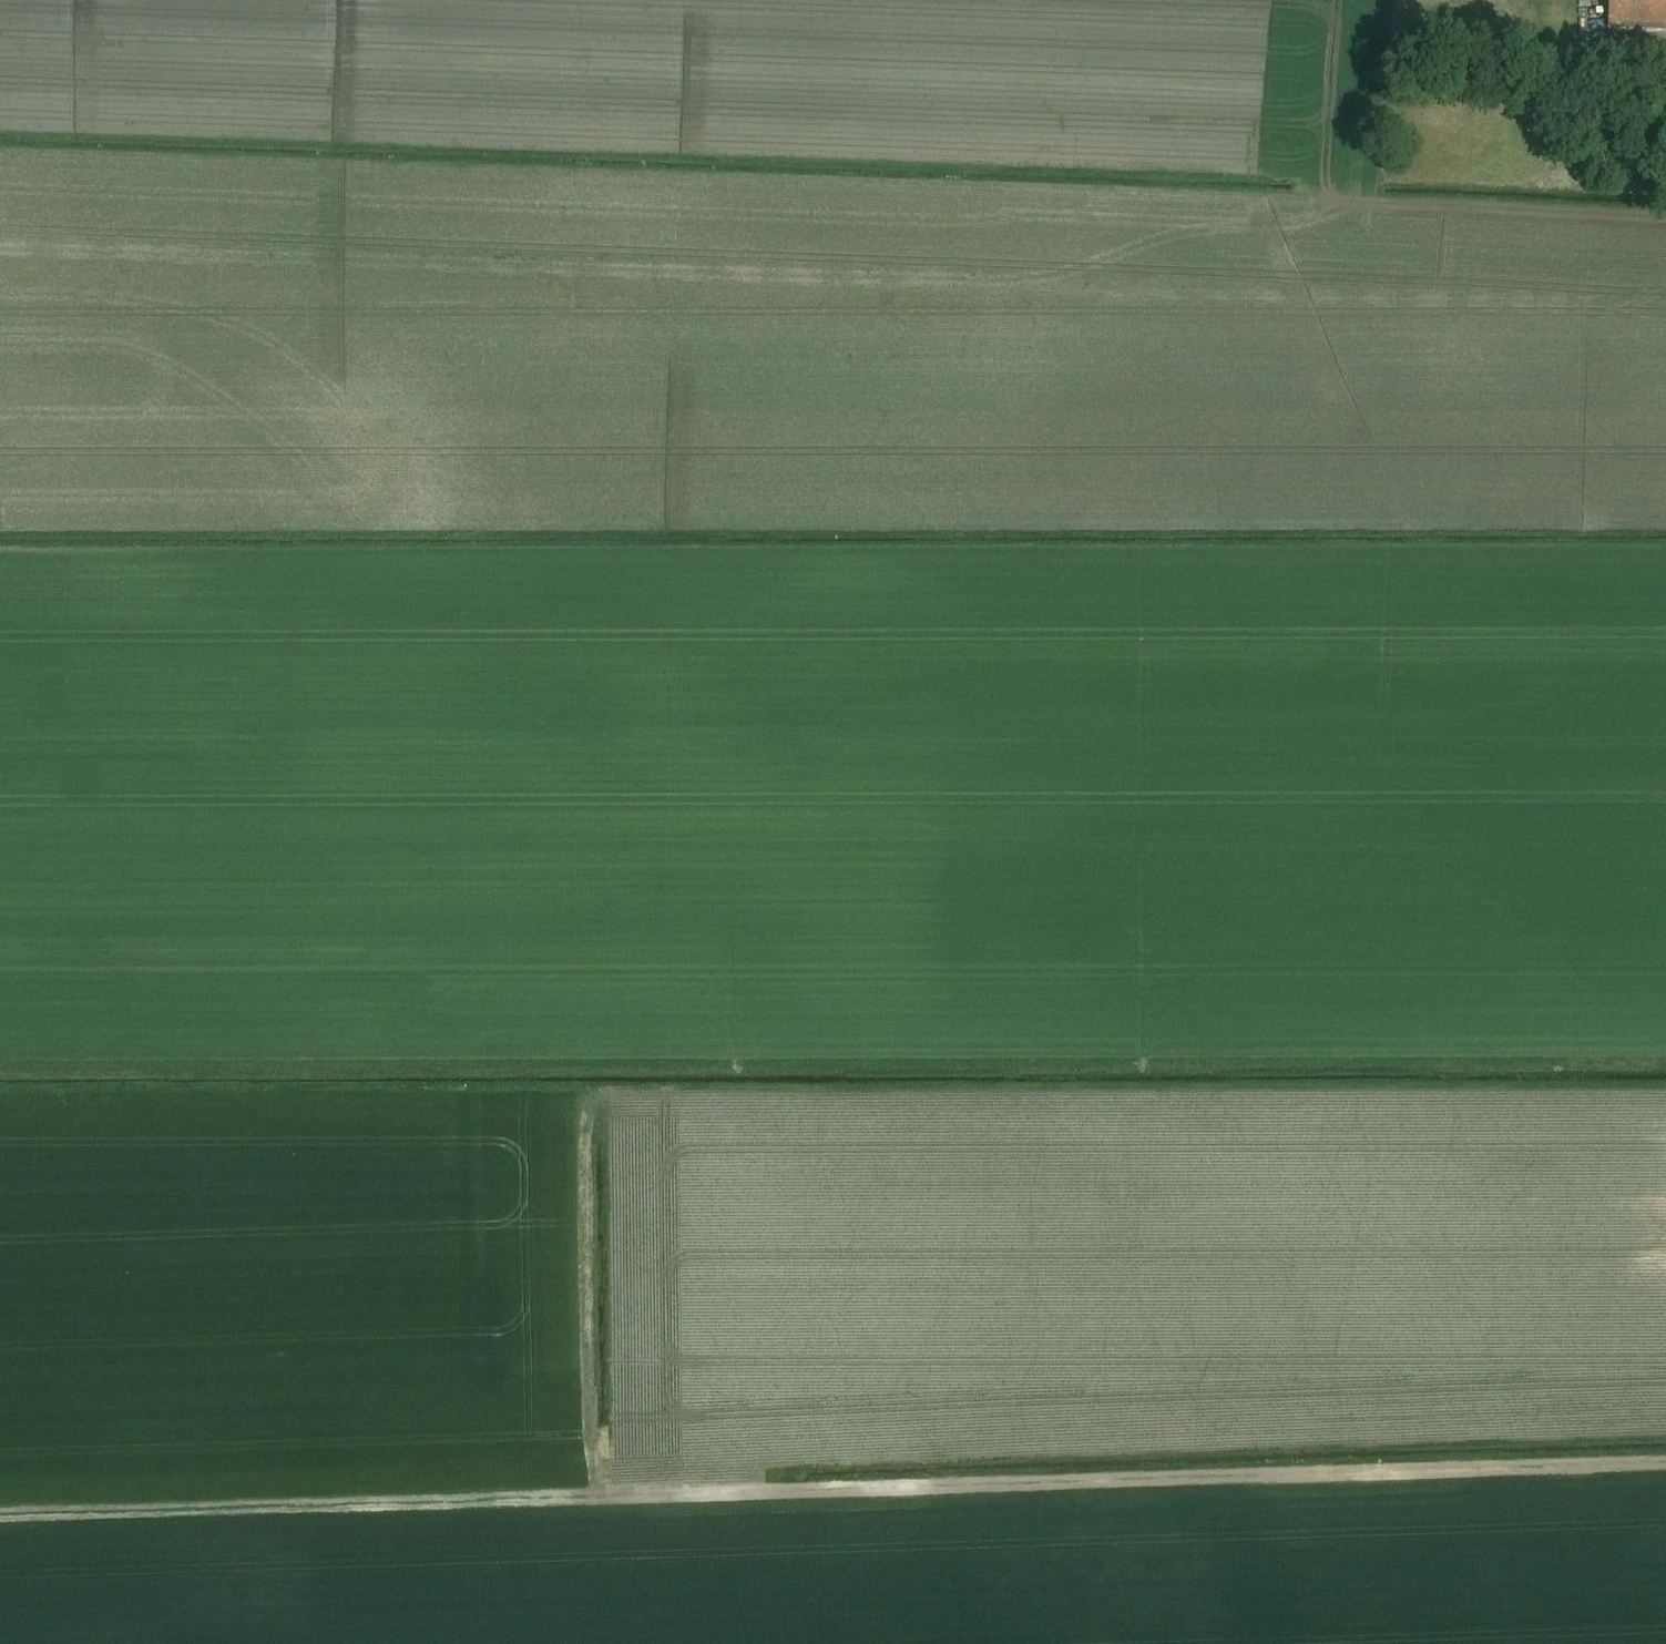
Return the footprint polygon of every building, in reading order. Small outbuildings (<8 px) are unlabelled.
[(1606,35),(1665,37),(1665,0),(1607,0),(1606,35)]
